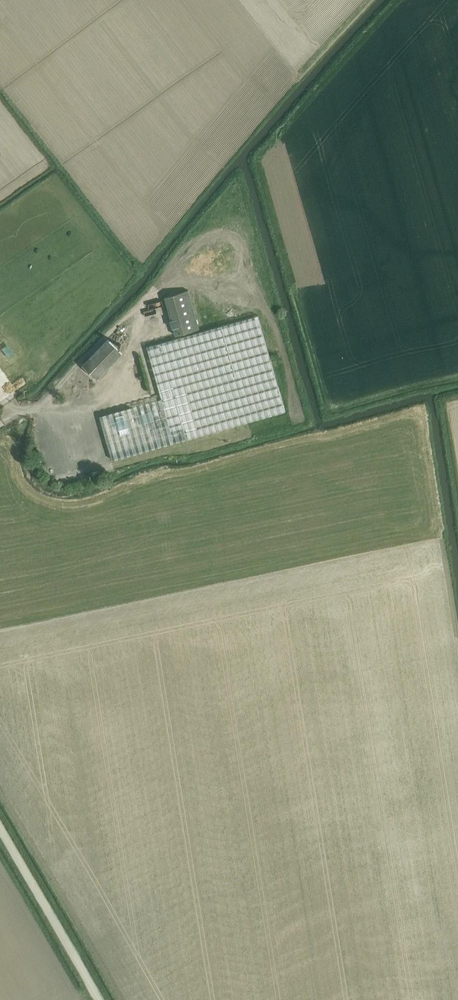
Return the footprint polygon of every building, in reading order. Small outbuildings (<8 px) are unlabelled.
[(196,288),(174,292),(181,331),(203,328),(196,288)] [(96,379),(121,353),(107,339),(82,365),(96,379)] [(112,459),(173,442),(161,398),(99,415),(112,459)]
